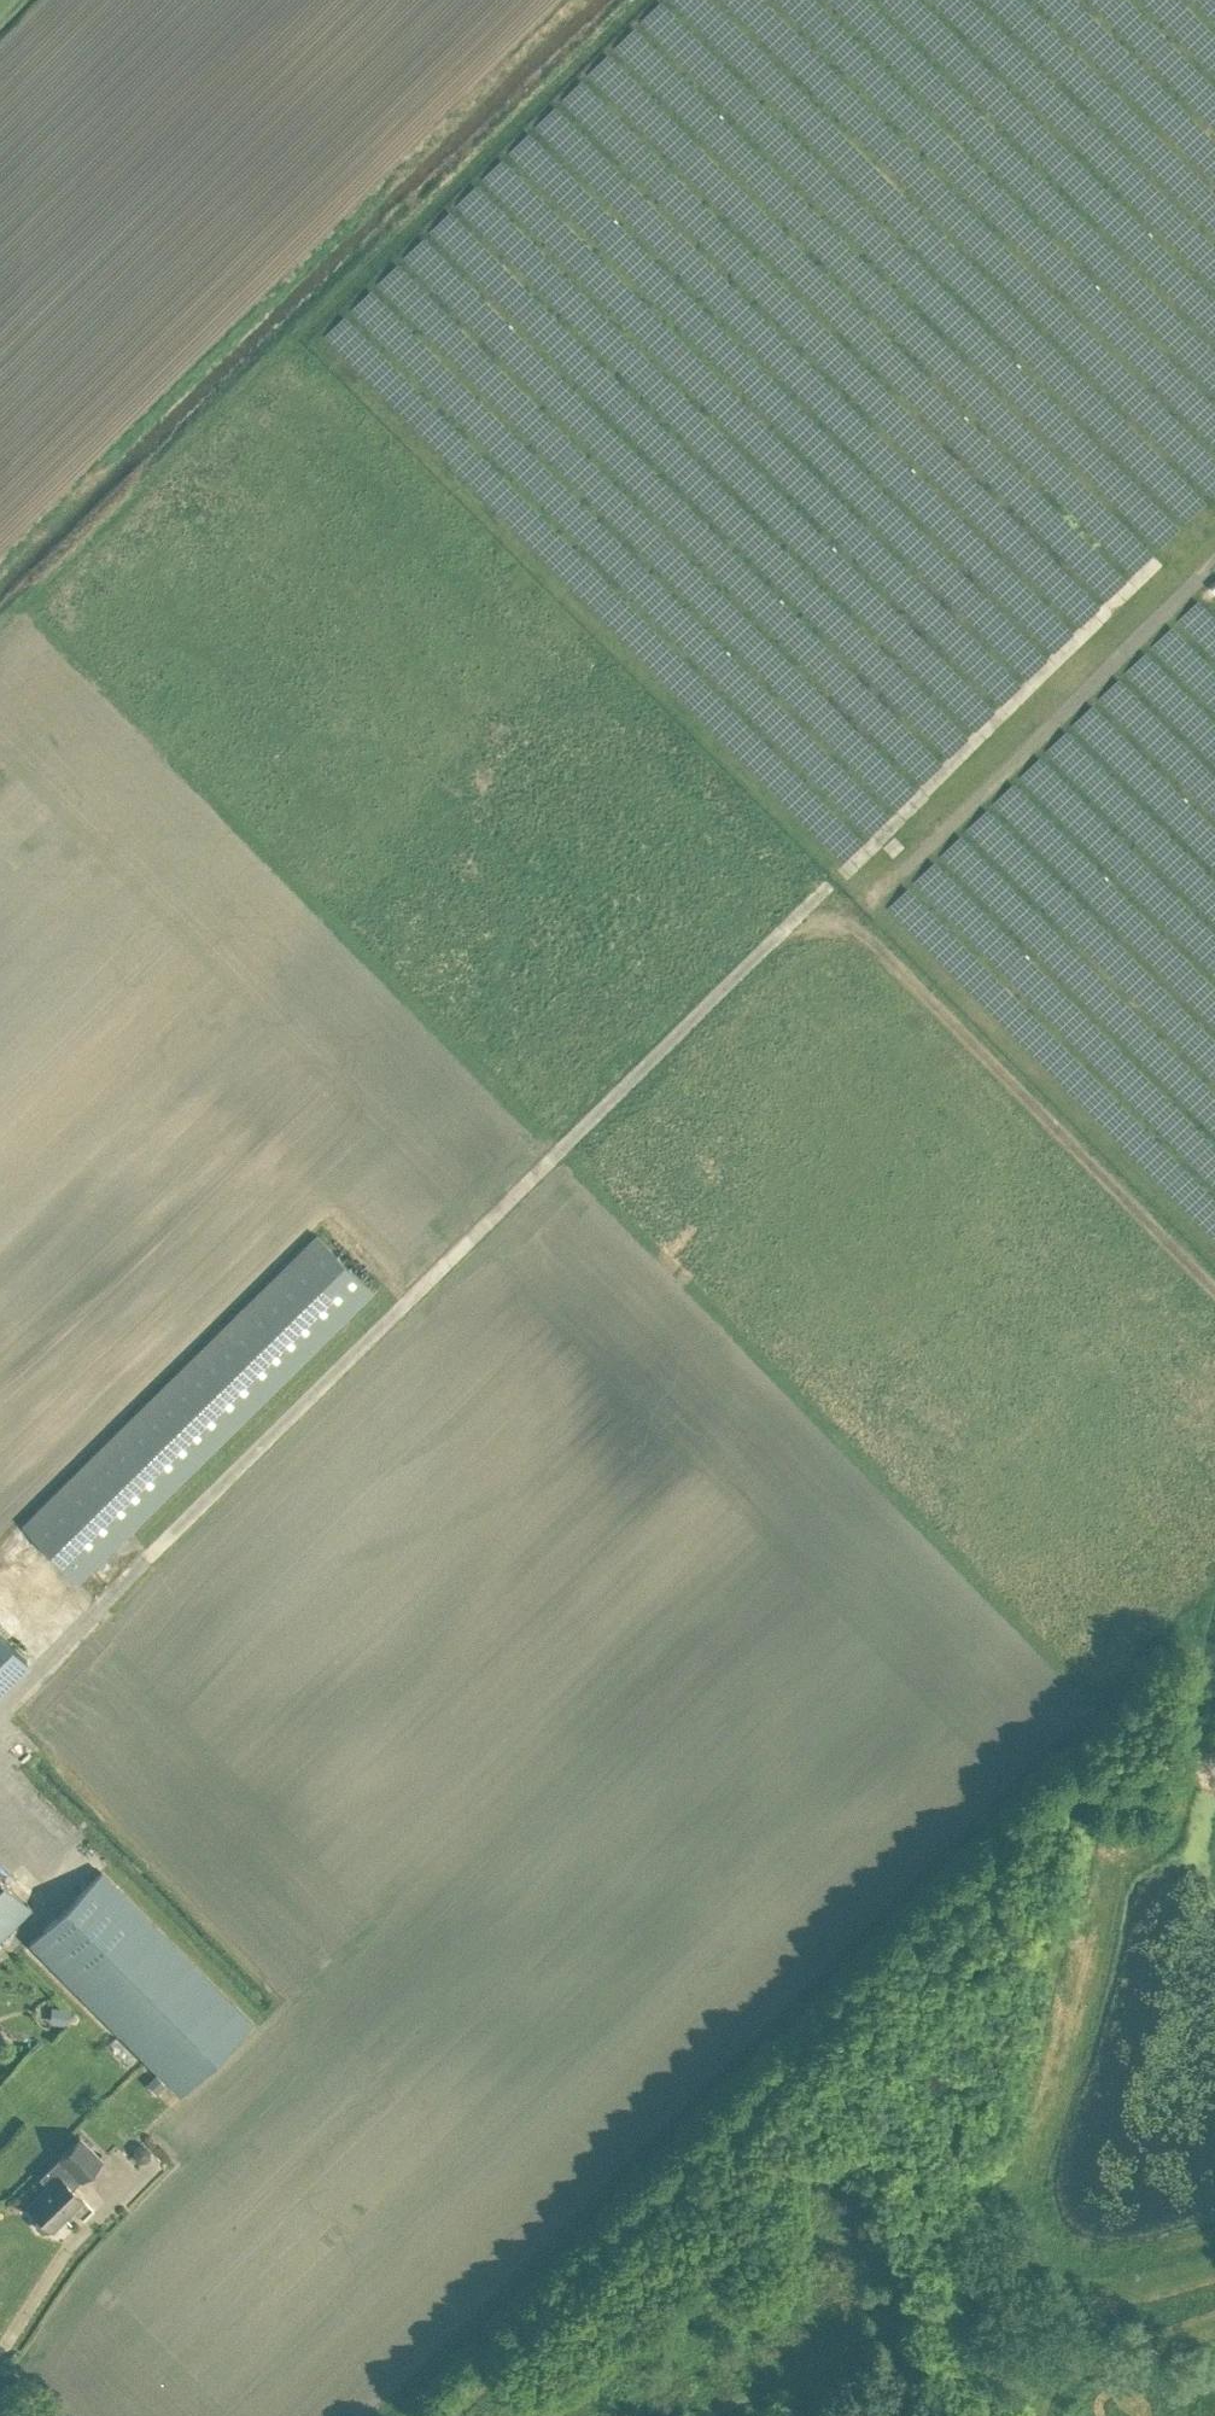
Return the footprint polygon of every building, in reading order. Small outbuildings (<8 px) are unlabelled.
[(80,1584),(375,1294),(317,1235),(22,1524),(80,1584)] [(26,1659),(0,1632),(0,1685),(26,1659)] [(101,1869),(27,1943),(177,2094),(251,2021),(101,1869)] [(0,1876),(0,1937),(30,1907),(0,1876)] [(68,2024),(70,2007),(50,2005),(49,2022),(68,2024)] [(155,2093),(165,2083),(155,2073),(145,2083),(155,2093)] [(45,2186),(25,2206),(49,2230),(81,2199),(70,2188),(78,2179),(79,2180),(100,2159),(78,2137),(37,2178),(45,2186)] [(149,2150),(145,2145),(138,2145),(133,2149),(133,2157),(137,2161),(144,2161),(149,2157),(149,2150)]
